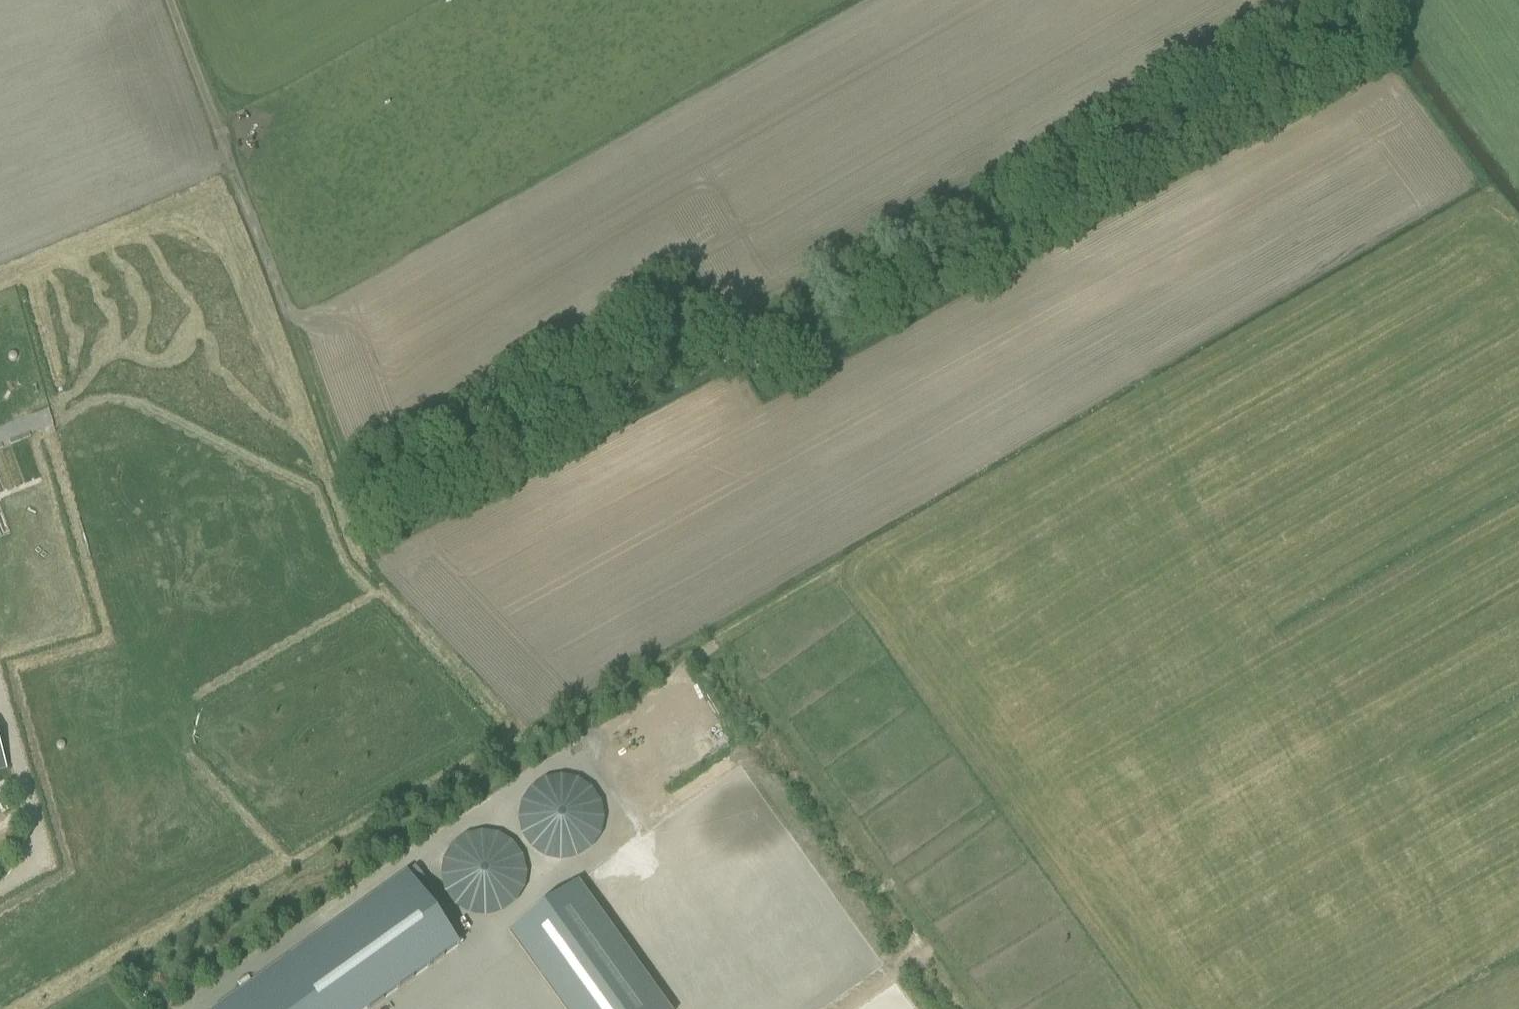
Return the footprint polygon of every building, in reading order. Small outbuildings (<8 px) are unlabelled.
[(521,804),(518,820),(522,836),(532,849),(546,858),(562,860),(578,856),(591,847),(600,833),(602,816),(598,801),(589,787),(575,779),(558,776),(542,780),(529,790),(521,804)] [(442,862),(440,879),(444,895),(455,908),(469,916),(486,918),(502,913),(515,903),(524,888),(526,872),(521,855),(510,842),(496,834),(479,832),(463,837),(450,847),(442,862)] [(272,1005),(275,1008),(370,1008),(459,945),(407,872),(216,1008),(267,1008),(272,1005)] [(511,933),(565,1008),(667,1008),(578,885),(511,933)]
